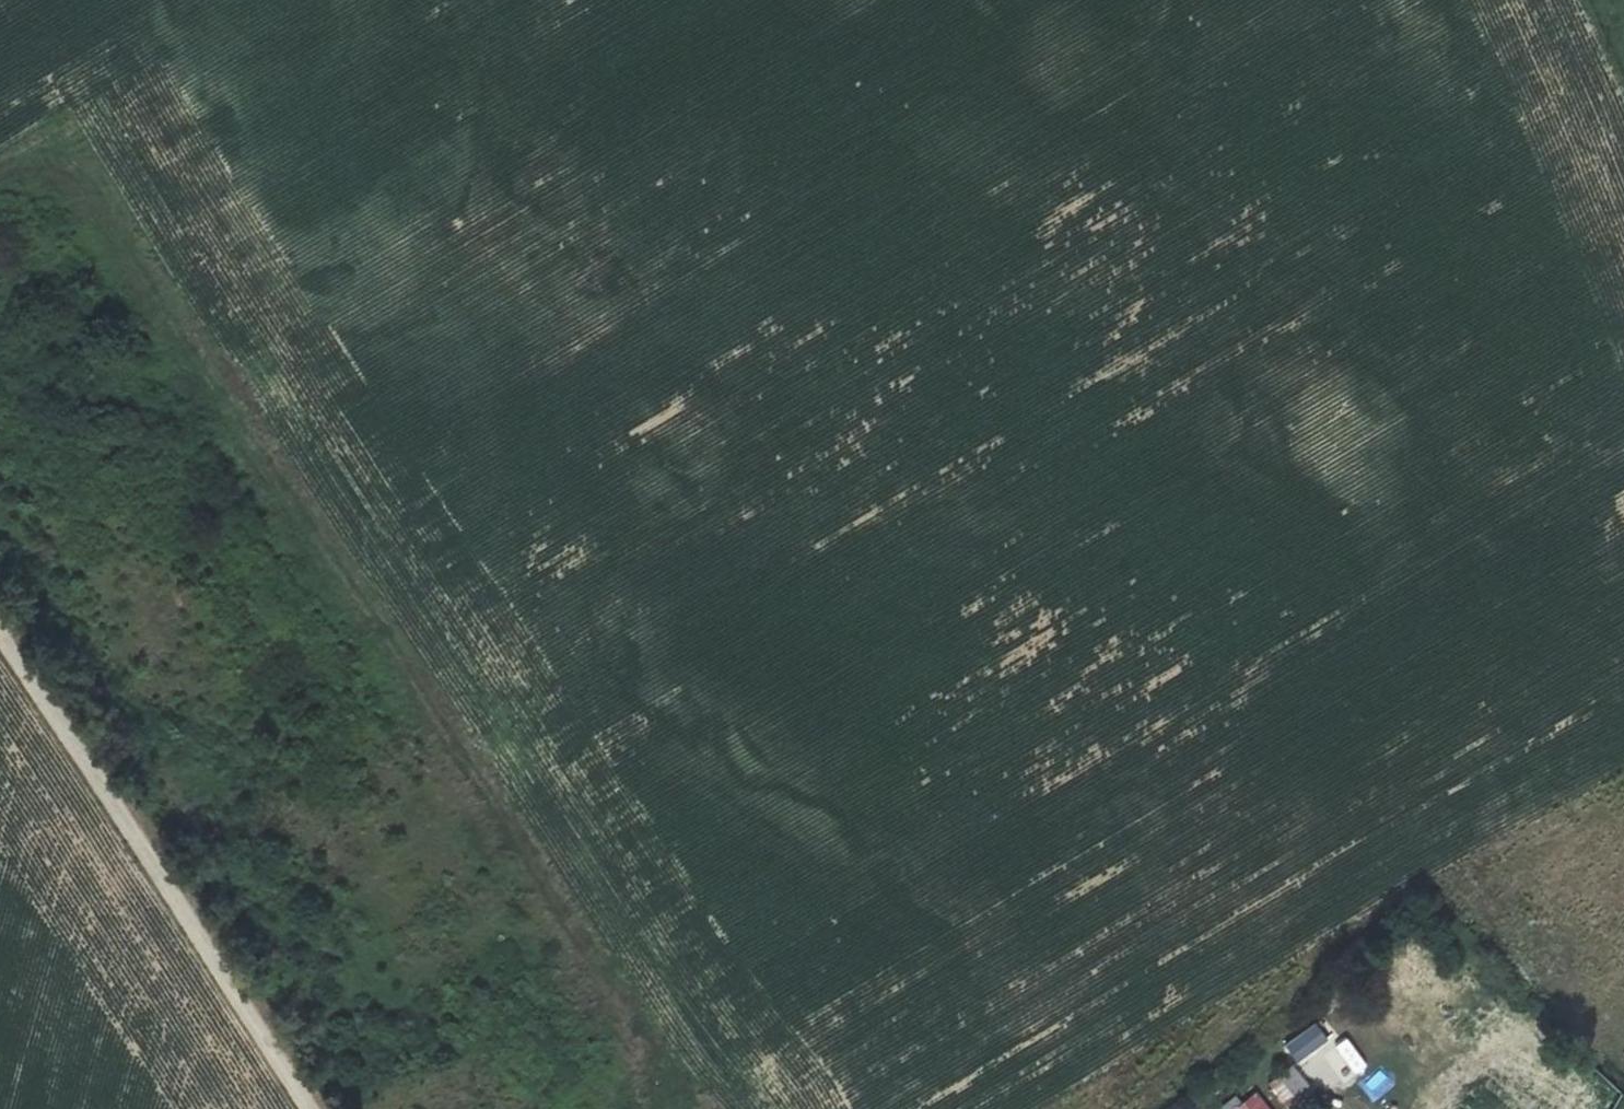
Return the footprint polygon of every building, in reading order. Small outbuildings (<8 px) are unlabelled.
[(1317,1019),(1284,1045),(1298,1063),(1331,1037),(1317,1019)] [(1268,1083),(1288,1108),(1314,1088),(1295,1063),(1268,1083)] [(1231,1108),(1275,1108),(1261,1088),(1237,1105),(1231,1108)]
